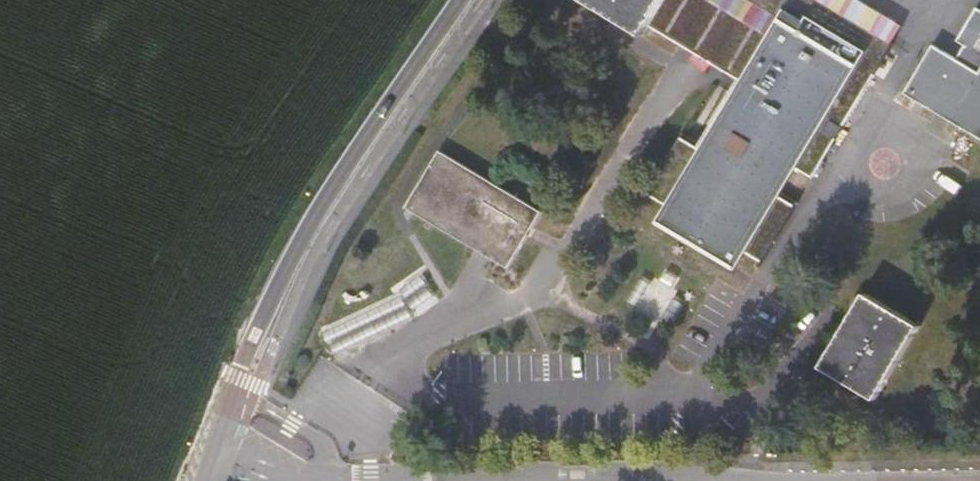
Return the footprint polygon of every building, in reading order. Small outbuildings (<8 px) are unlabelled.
[(644,35),(650,24),(746,80),(662,222),(735,264),(853,62),(783,19),(773,36),(713,0),(585,0),(644,35)] [(958,41),(966,45),(958,59),(934,45),(905,93),(979,138),(979,8),(979,7),(958,41)] [(510,270),(534,227),(542,211),(438,154),(405,212),(510,270)] [(824,368),(878,400),(922,327),(868,295),(824,368)] [(797,453),(813,453),(813,442),(797,442),(797,453)]
